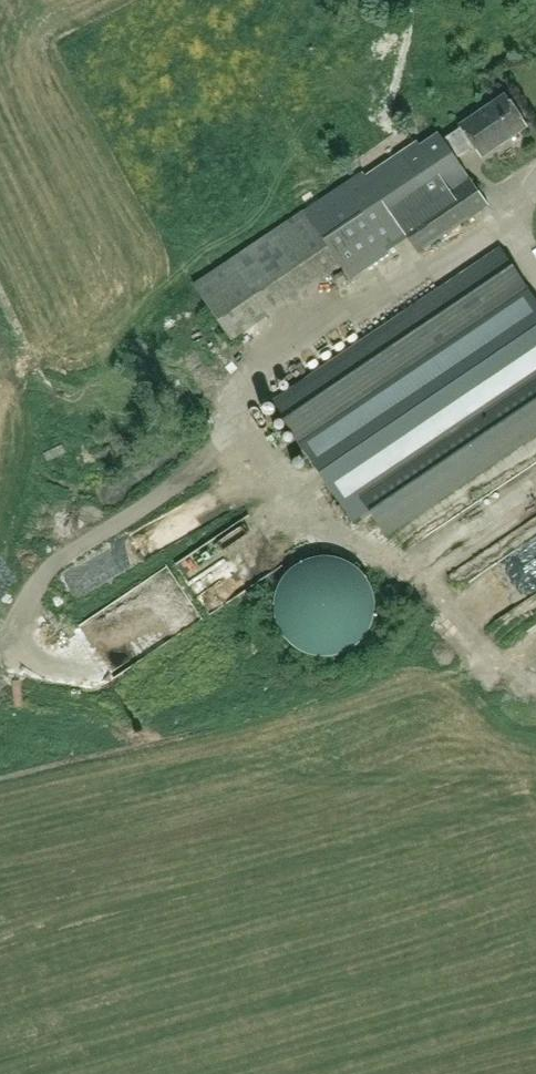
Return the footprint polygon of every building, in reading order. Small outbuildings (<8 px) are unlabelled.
[(461,127),(443,139),(456,158),(473,146),(481,157),(527,125),(505,94),(459,125),(461,127)] [(362,170),(305,210),(343,267),(344,268),(400,228),(418,252),(489,205),(455,158),(456,158),(443,139),(439,133),(420,145),(417,141),(366,177),(363,173),(362,170)] [(274,402),(291,427),(354,520),(370,509),(388,535),(535,434),(535,301),(518,274),(501,248),(294,388),(274,402)] [(535,507),(535,462),(442,526),(463,557),(535,507)] [(225,564),(230,578),(272,563),(268,553),(249,559),(242,538),(261,531),(255,516),(201,535),(208,555),(201,557),(206,571),(225,564)] [(466,576),(485,606),(535,574),(535,533),(466,576)] [(121,542),(73,568),(81,583),(129,557),(121,542)] [(324,556),(311,557),(304,559),(295,565),(286,573),(279,582),(275,594),(274,610),(278,627),(286,640),(297,650),(311,656),(325,658),(340,656),(352,650),(362,642),(371,629),(375,614),(375,596),(369,580),(360,568),(347,561),(334,556),(324,556)]
